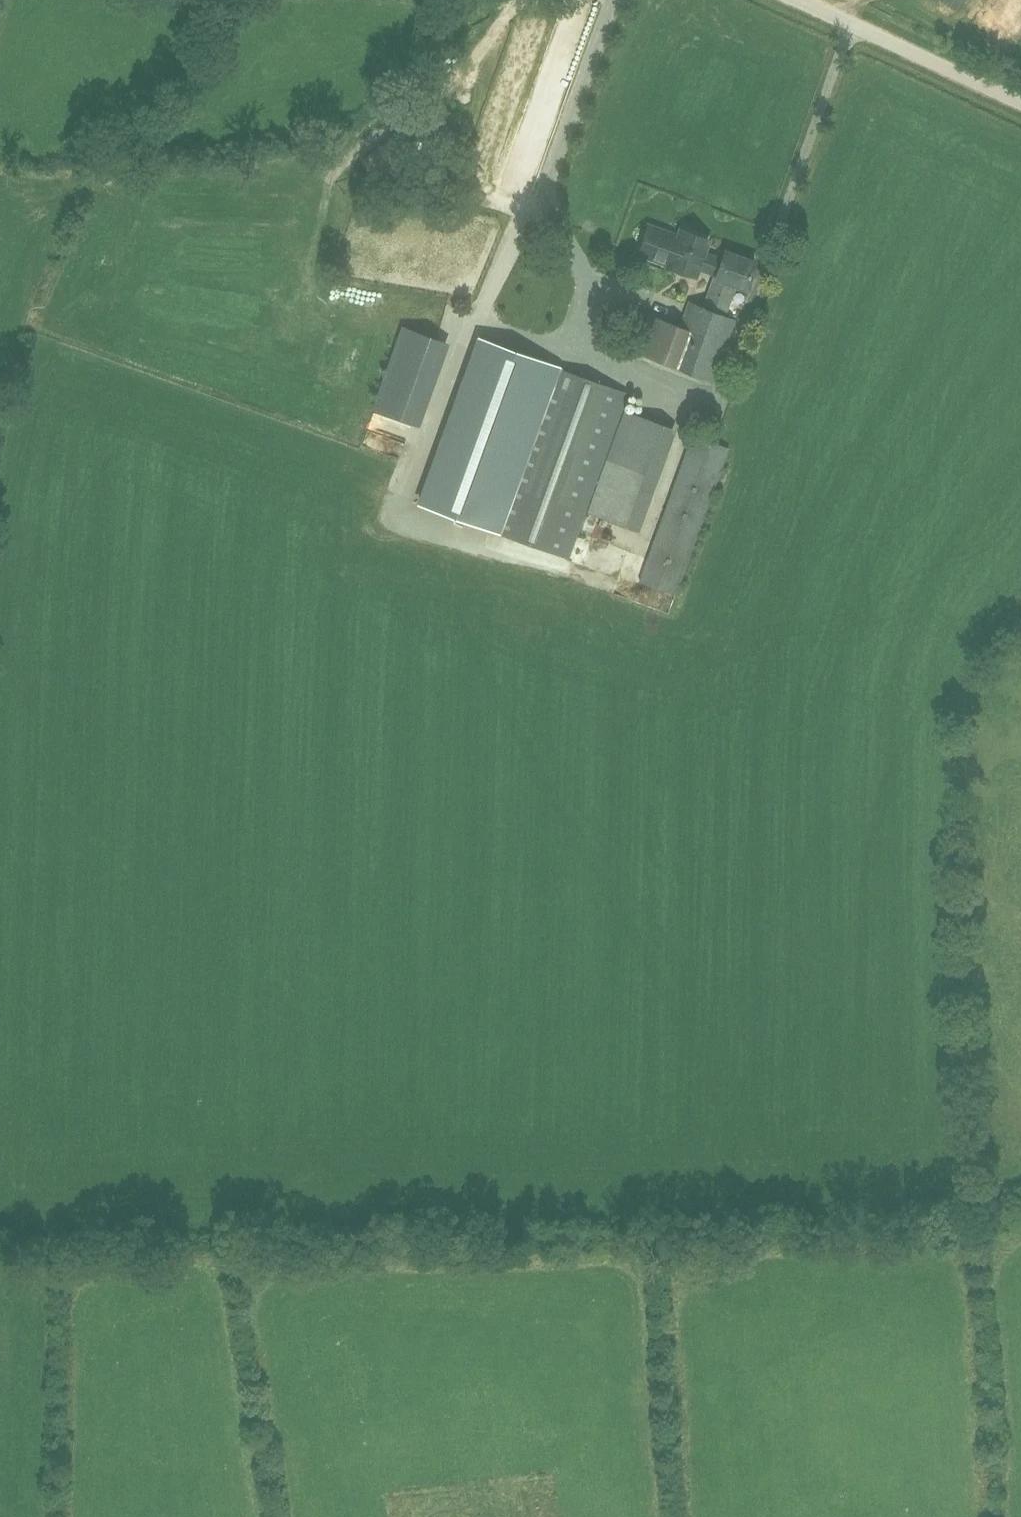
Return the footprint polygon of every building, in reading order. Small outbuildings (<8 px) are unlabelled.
[(669,268),(695,277),(699,268),(710,272),(715,258),(703,254),(709,240),(683,230),(680,237),(649,226),(639,254),(670,265),(669,268)] [(725,253),(722,261),(715,258),(710,272),(717,275),(705,309),(690,303),(681,327),(648,315),(635,351),(713,380),(735,320),(724,316),(735,286),(746,290),(756,264),(725,253)] [(405,327),(377,413),(425,429),(453,342),(405,327)] [(420,503),(491,528),(570,556),(586,512),(585,512),(627,395),(549,368),(550,367),(498,348),(493,362),(473,355),(420,503)] [(675,596),(729,450),(693,437),(639,583),(675,596)]
